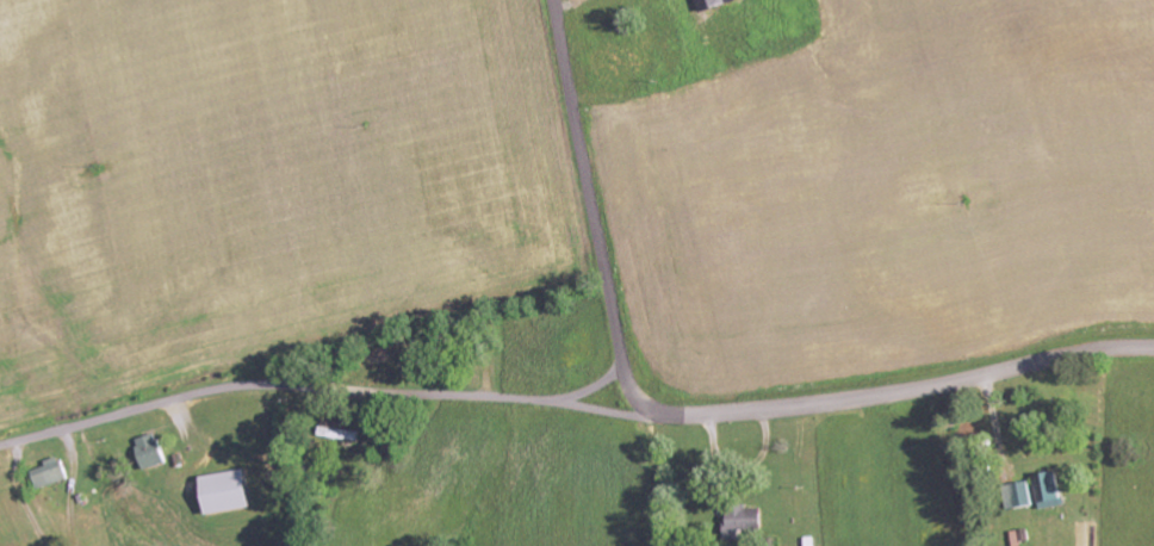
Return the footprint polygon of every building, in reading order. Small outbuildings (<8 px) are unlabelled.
[(1038,475),(1042,509),(1064,506),(1060,472),(1038,475)] [(1036,506),(1033,482),(1014,484),(1018,508),(1036,506)]
